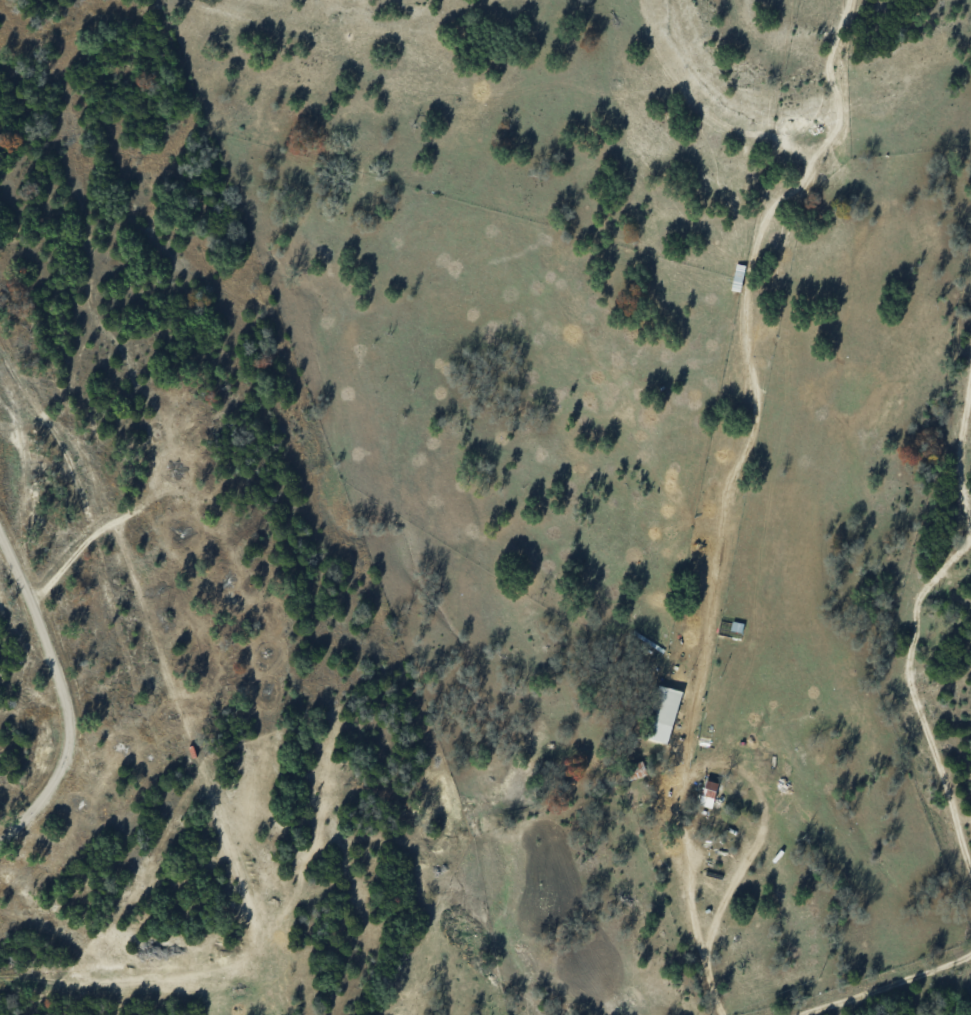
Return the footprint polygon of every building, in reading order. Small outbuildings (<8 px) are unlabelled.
[(648,738),(670,743),(683,690),(661,685),(648,738)] [(701,804),(712,808),(720,783),(709,779),(701,804)]
